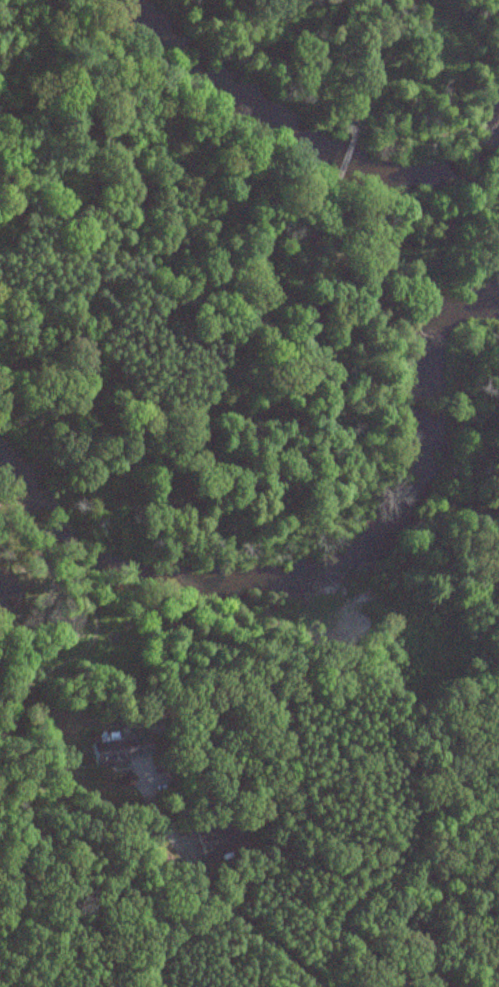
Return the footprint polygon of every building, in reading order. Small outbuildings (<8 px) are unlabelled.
[(94,769),(151,758),(148,745),(141,747),(139,737),(127,739),(128,747),(120,749),(118,740),(101,743),(103,753),(92,755),(94,769)]
